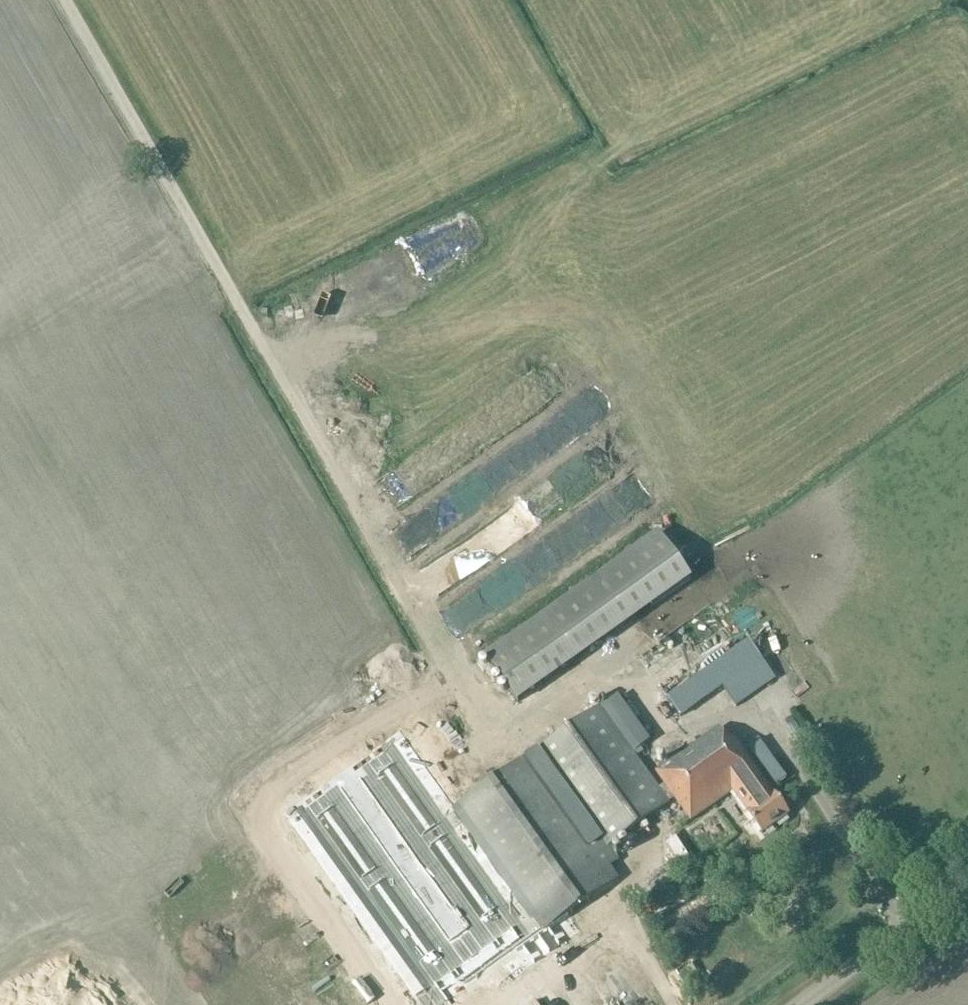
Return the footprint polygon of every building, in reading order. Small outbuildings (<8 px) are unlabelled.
[(682,717),(723,687),(710,670),(669,699),(682,717)] [(761,710),(770,706),(774,703),(764,684),(751,692),(761,710)] [(642,747),(651,741),(619,695),(602,708),(637,758),(645,752),(642,747)] [(675,798),(666,785),(660,790),(637,758),(602,708),(601,706),(536,752),(583,815),(575,821),(528,758),(456,809),(541,929),(539,930),(543,935),(618,880),(610,868),(620,861),(610,846),(670,804),(669,803),(675,798)] [(731,742),(720,727),(657,772),(666,785),(675,798),(691,822),(732,792),(763,834),(790,814),(775,794),(773,795),(758,774),(760,773),(736,738),(731,742)]
